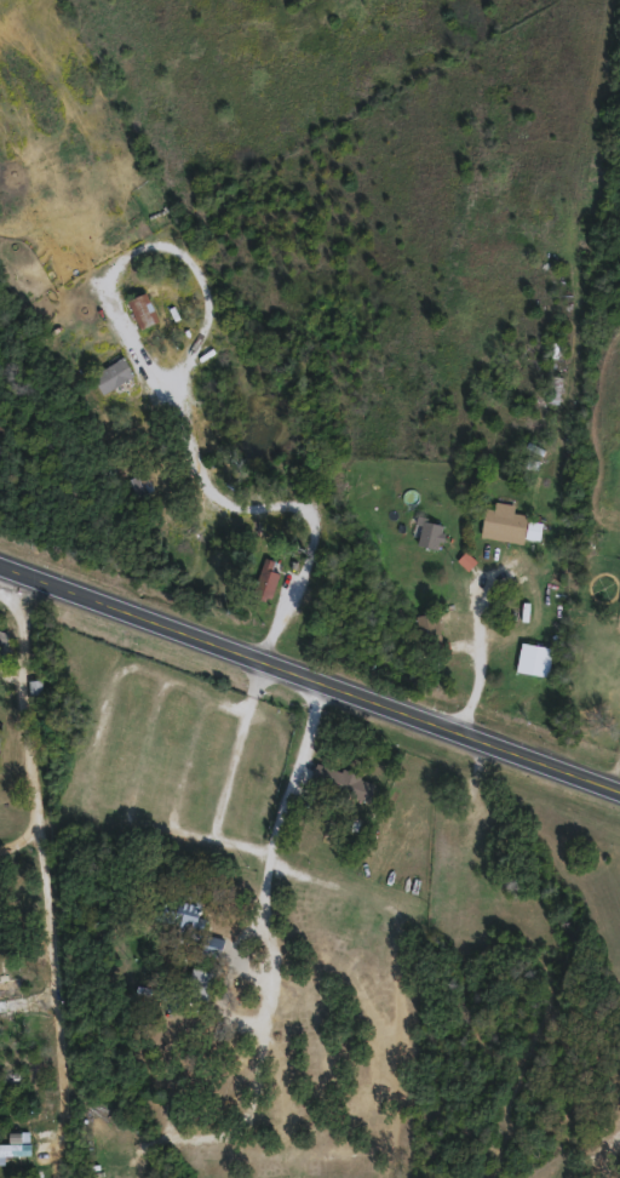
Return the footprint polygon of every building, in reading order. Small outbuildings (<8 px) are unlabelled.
[(142,327),(130,298),(148,291),(160,320),(142,327)] [(93,374),(125,355),(136,373),(104,393),(93,374)] [(545,399),(552,373),(564,377),(557,402),(545,399)] [(154,490),(137,496),(130,478),(147,471),(154,490)] [(483,536),(490,499),(515,504),(513,514),(542,520),(539,538),(526,536),(524,543),(483,536)] [(440,549),(415,543),(423,516),(447,522),(440,549)] [(252,594),(264,566),(280,573),(268,601),(252,594)] [(4,659),(0,658),(0,629),(11,633),(4,659)] [(549,676),(517,670),(522,641),(555,647),(549,676)] [(311,787),(317,762),(377,778),(369,802),(311,787)] [(194,937),(153,920),(161,902),(179,910),(184,899),(205,909),(194,937)] [(220,956),(202,949),(209,931),(228,939),(220,956)] [(207,1002),(184,995),(193,966),(216,973),(207,1002)] [(24,1010),(0,1010),(0,977),(24,977),(24,1010)] [(31,1154),(0,1154),(0,1143),(31,1143),(31,1154)]
